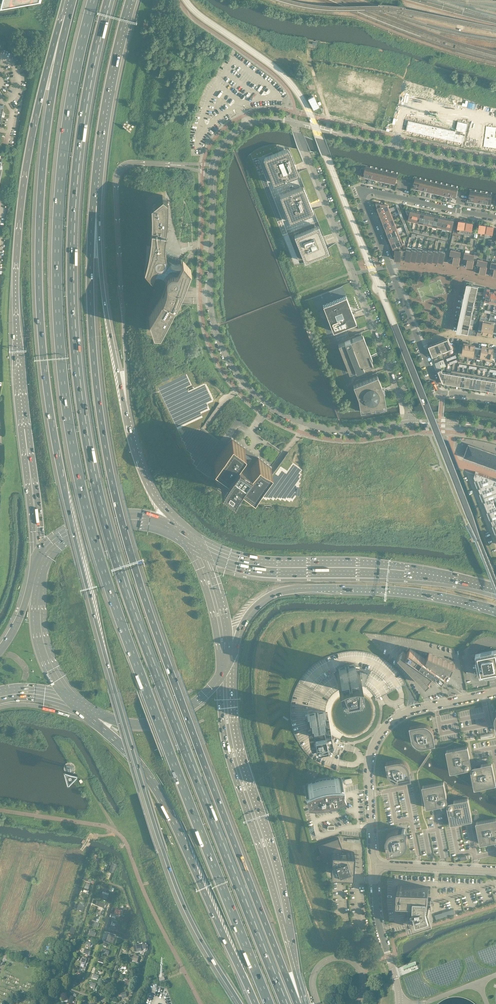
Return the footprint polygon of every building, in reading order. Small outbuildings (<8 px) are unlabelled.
[(405,120),(404,124),(407,125),(406,130),(463,143),(467,123),(458,121),(455,131),(408,120),(405,120)] [(483,147),(495,148),(495,138),(494,138),(495,127),(486,126),(483,147)] [(279,151),(276,144),(275,144),(273,144),(272,144),(269,145),(267,145),(265,145),(263,146),(262,146),(261,147),(259,147),(258,148),(256,149),(255,150),(254,151),(252,152),(250,153),(253,159),(272,152),(272,154),(265,157),(275,183),(297,174),(287,148),(279,151)] [(364,171),(363,176),(369,177),(371,167),(362,165),(364,171)] [(415,178),(414,182),(413,182),(412,185),(413,186),(413,187),(418,189),(421,179),(415,178)] [(181,304),(177,304),(179,300),(180,296),(182,292),(183,288),(184,284),(185,283),(186,280),(187,276),(188,272),(190,268),(189,267),(190,264),(182,255),(181,258),(181,248),(177,248),(177,243),(177,241),(178,183),(169,183),(167,183),(132,182),(132,186),(131,317),(131,325),(132,333),(132,341),(133,349),(135,357),(137,364),(139,372),(142,380),(145,387),(185,368),(183,363),(181,357),(180,351),(179,346),(178,340),(177,334),(176,328),(176,323),(176,317),(176,310),(181,310),(181,304)] [(303,186),(279,195),(290,221),(313,212),(303,186)] [(474,201),(476,191),(470,190),(469,195),(468,195),(468,198),(469,198),(468,200),(474,201)] [(379,210),(380,212),(389,208),(388,205),(376,202),(378,208),(378,210),(379,210)] [(381,215),(382,217),(391,213),(389,208),(380,212),(380,213),(380,215),(381,215)] [(408,220),(414,221),(416,211),(406,209),(408,213),(410,214),(409,216),(408,220)] [(383,220),(384,222),(393,218),(391,213),(382,217),(382,218),(382,220),(383,220)] [(395,223),(393,218),(384,222),(384,223),(384,225),(385,225),(386,227),(395,223)] [(459,221),(457,233),(464,234),(466,221),(465,221),(462,221),(459,220),(459,221)] [(466,221),(464,234),(470,235),(471,233),(472,223),(472,222),(470,222),(467,221),(466,221)] [(397,228),(395,223),(386,227),(386,228),(386,230),(387,230),(387,232),(397,228)] [(484,238),(485,236),(487,225),(486,225),(486,224),(480,224),(478,237),(484,238)] [(329,251),(318,225),(294,234),(304,261),(329,251)] [(487,225),(485,236),(491,237),(493,226),(488,225),(487,225)] [(282,229),(294,264),(299,263),(289,232),(290,231),(289,227),(282,229)] [(389,235),(389,237),(399,233),(397,228),(387,232),(388,233),(388,235),(389,235)] [(401,238),(399,233),(389,237),(390,238),(390,240),(391,240),(391,242),(401,238)] [(403,238),(401,238),(391,242),(392,243),(392,245),(393,245),(393,247),(405,243),(403,238)] [(404,260),(407,249),(406,249),(406,250),(401,249),(399,245),(405,243),(393,247),(394,250),(394,251),(395,252),(395,259),(400,259),(404,260)] [(407,249),(404,260),(404,259),(405,259),(410,260),(410,259),(412,247),(412,248),(407,247),(407,249)] [(416,259),(415,259),(418,247),(417,248),(412,247),(410,259),(411,259),(415,260),(416,259)] [(439,250),(437,260),(438,260),(443,261),(443,260),(444,255),(445,256),(446,253),(445,252),(445,251),(439,250)] [(456,251),(451,250),(450,254),(451,254),(450,259),(449,261),(452,262),(452,261),(453,262),(453,261),(455,262),(455,263),(458,264),(460,257),(459,257),(460,252),(456,251)] [(463,262),(463,264),(466,264),(467,264),(469,265),(469,266),(472,267),(474,260),(475,260),(477,252),(475,252),(474,255),(469,254),(470,253),(465,252),(464,257),(464,262),(463,262)] [(482,271),(482,273),(485,274),(487,266),(486,266),(487,262),(482,261),(482,260),(478,259),(477,264),(476,269),(476,271),(479,271),(480,271),(482,271)] [(466,289),(477,291),(483,292),(485,287),(475,285),(472,285),(473,283),(469,282),(469,284),(467,284),(466,289)] [(353,313),(352,311),(346,295),(323,304),(329,321),(329,322),(331,328),(332,328),(333,330),(356,321),(355,319),(353,313)] [(487,335),(489,320),(480,319),(479,323),(478,329),(481,330),(481,333),(487,335)] [(489,320),(487,335),(492,336),(493,332),(495,332),(495,322),(489,320)] [(478,330),(469,328),(458,326),(457,331),(464,333),(465,333),(476,336),(478,330)] [(352,338),(338,344),(349,372),(358,368),(363,366),(363,367),(363,366),(372,363),(370,357),(371,357),(370,355),(371,355),(363,334),(361,335),(356,337),(355,337),(352,338)] [(443,339),(447,350),(453,347),(449,341),(448,337),(443,339)] [(447,350),(443,339),(438,341),(442,352),(447,350)] [(438,341),(433,343),(437,353),(438,353),(442,352),(438,341)] [(467,357),(470,343),(464,342),(463,346),(459,345),(458,356),(462,356),(462,354),(467,355),(467,357)] [(433,343),(428,345),(433,357),(438,355),(438,353),(437,353),(433,343)] [(470,343),(467,357),(476,359),(478,348),(475,348),(475,344),(470,343)] [(485,360),(486,360),(488,346),(482,345),(481,349),(478,348),(476,359),(480,359),(481,357),(486,358),(485,360)] [(495,354),(495,351),(493,351),(494,347),(488,346),(486,360),(495,362),(495,354)] [(220,440),(206,431),(204,430),(202,428),(204,425),(203,425),(202,425),(199,417),(214,409),(219,403),(219,402),(215,408),(194,364),(185,368),(168,376),(161,380),(150,385),(157,400),(155,401),(158,407),(160,406),(175,438),(177,443),(175,444),(178,449),(180,449),(183,453),(186,458),(189,462),(193,466),(197,470),(200,474),(204,478),(209,481),(213,484),(216,486),(218,487),(217,489),(223,493),(224,491),(226,492),(229,494),(231,495),(234,496),(236,497),(240,498),(241,499),(244,500),(246,500),(249,501),(252,502),(255,503),(258,503),(260,504),(263,504),(266,505),(265,507),(271,507),(272,505),(298,508),(300,496),(301,488),(300,488),(303,459),(285,457),(288,452),(258,494),(256,493),(254,491),(281,452),(235,419),(220,440)] [(444,383),(446,372),(443,371),(441,368),(437,369),(437,370),(438,370),(443,381),(443,383),(444,383)] [(385,392),(385,391),(383,386),(383,384),(378,374),(374,375),(367,378),(367,377),(365,378),(354,383),(358,394),(359,395),(359,397),(361,408),(387,404),(385,392)] [(470,445),(469,448),(468,447),(465,456),(495,467),(495,454),(470,445)] [(488,511),(489,511),(491,515),(492,519),(491,520),(491,519),(493,525),(494,525),(493,525),(494,524),(495,528),(495,479),(492,478),(492,477),(475,471),(474,476),(475,480),(477,479),(480,487),(479,487),(478,487),(480,493),(481,493),(482,492),(483,496),(485,500),(484,501),(484,500),(483,501),(486,506),(488,512),(488,511)] [(408,654),(407,655),(403,651),(399,655),(426,684),(431,680),(429,679),(431,676),(433,677),(435,675),(433,674),(434,672),(443,679),(446,673),(445,672),(448,668),(452,670),(454,664),(429,653),(426,658),(428,659),(427,660),(410,648),(407,653),(408,654)] [(480,675),(495,672),(495,649),(476,653),(480,675)] [(338,672),(337,673),(340,689),(342,689),(342,691),(360,687),(360,685),(362,685),(362,684),(364,684),(364,683),(365,680),(367,673),(364,671),(363,671),(360,670),(359,670),(358,668),(357,668),(356,668),(355,668),(355,665),(338,668),(340,671),(338,672)] [(311,735),(311,736),(330,733),(329,731),(331,731),(327,712),(326,713),(325,711),(307,715),(307,716),(306,717),(309,735),(311,735)] [(436,743),(434,736),(433,732),(433,731),(433,730),(433,729),(432,729),(432,728),(431,727),(430,726),(429,725),(428,725),(427,724),(426,724),(425,724),(424,723),(423,723),(422,723),(421,724),(410,726),(412,737),(412,738),(413,739),(413,740),(414,741),(415,742),(416,743),(417,743),(417,744),(418,744),(419,745),(420,745),(421,745),(422,745),(423,745),(424,745),(425,745),(436,743)] [(446,750),(449,767),(450,772),(465,769),(465,768),(468,768),(469,767),(470,767),(470,766),(471,766),(471,765),(471,764),(469,757),(470,757),(468,746),(446,750)] [(400,781),(401,781),(412,779),(410,768),(409,767),(409,766),(409,765),(408,764),(408,763),(407,763),(406,762),(405,761),(404,760),(403,760),(402,760),(402,759),(401,759),(400,759),(399,759),(398,759),(397,759),(386,761),(388,772),(388,773),(389,774),(389,775),(390,776),(390,777),(391,777),(391,778),(392,779),(393,779),(394,780),(395,780),(396,781),(397,781),(398,781),(399,781),(400,781)] [(481,764),(481,765),(474,766),(473,766),(473,767),(472,767),(472,768),(471,768),(471,769),(471,770),(472,773),(475,788),(492,784),(493,785),(493,786),(493,787),(494,787),(494,788),(495,789),(495,787),(495,786),(494,785),(494,784),(495,784),(495,783),(492,762),(481,764)] [(308,785),(305,787),(306,791),(307,793),(307,797),(311,797),(311,798),(313,798),(315,798),(317,798),(319,798),(321,797),(323,797),(325,797),(327,796),(329,796),(331,795),(333,795),(335,794),(337,793),(339,792),(341,792),(341,791),(344,789),(342,785),(342,784),(342,779),(338,779),(338,778),(336,778),(334,778),(332,778),(330,778),(328,779),(326,779),(324,779),(322,780),(320,780),(318,781),(316,781),(314,782),(312,783),(310,784),(308,784),(308,785)] [(447,796),(444,781),(422,786),(427,807),(439,805),(440,806),(441,807),(442,808),(441,809),(441,810),(442,810),(442,811),(443,811),(443,810),(444,810),(445,810),(447,811),(448,810),(451,823),(472,819),(468,798),(453,801),(450,802),(449,801),(448,800),(447,800),(446,796),(447,796)] [(493,818),(476,822),(480,843),(493,841),(494,842),(494,843),(495,844),(495,845),(495,846),(495,818),(493,818)] [(388,853),(399,851),(400,851),(401,851),(402,850),(403,850),(403,849),(404,849),(405,848),(405,847),(406,847),(406,846),(407,845),(407,844),(407,843),(408,842),(408,841),(408,840),(408,839),(405,828),(394,830),(393,830),(392,831),(391,831),(390,832),(389,832),(389,833),(388,834),(387,835),(387,836),(386,837),(386,838),(386,839),(386,840),(386,841),(386,842),(388,853)] [(330,873),(339,873),(353,874),(354,860),(354,852),(346,851),(345,852),(344,852),(338,837),(318,845),(325,865),(331,863),(332,863),(332,865),(331,865),(330,873)] [(427,902),(427,900),(428,900),(429,887),(398,885),(397,899),(405,899),(405,903),(407,904),(407,905),(406,905),(406,906),(406,907),(407,907),(407,908),(406,910),(407,913),(405,914),(409,927),(415,925),(433,919),(429,906),(428,907),(427,905),(428,905),(428,904),(428,903),(428,902),(427,902)] [(454,909),(434,915),(436,919),(455,913),(454,909)] [(108,932),(106,939),(113,941),(115,935),(108,932)]
